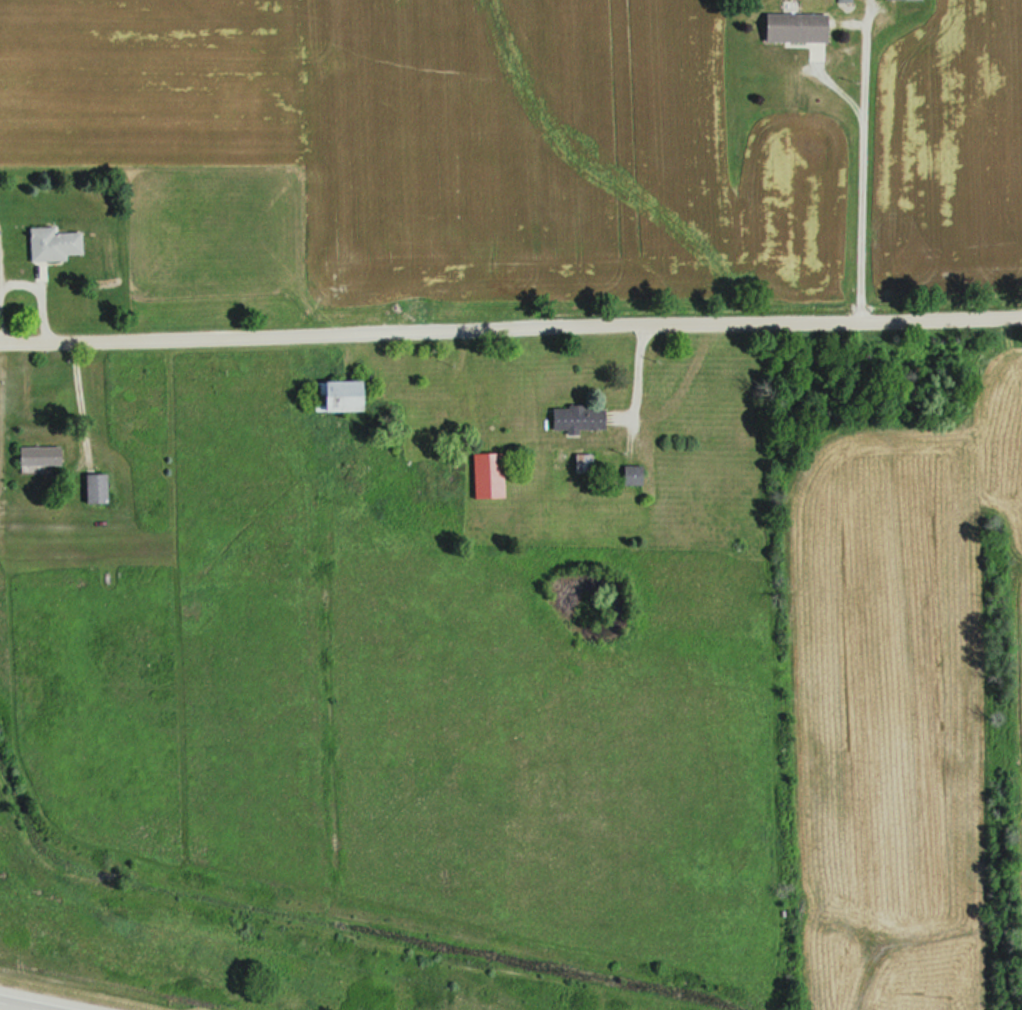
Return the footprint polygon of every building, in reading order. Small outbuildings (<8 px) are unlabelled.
[(768,41),(833,41),(833,12),(768,12),(768,41)] [(87,253),(86,231),(58,232),(58,225),(32,226),(33,262),(71,260),(71,253),(87,253)] [(317,381),(317,410),(372,410),(372,381),(317,381)] [(556,407),(556,432),(609,432),(609,406),(556,407)] [(65,466),(65,446),(24,446),(24,466),(65,466)] [(478,498),(509,497),(507,452),(477,453),(478,498)] [(113,503),(113,472),(90,472),(90,503),(113,503)]
